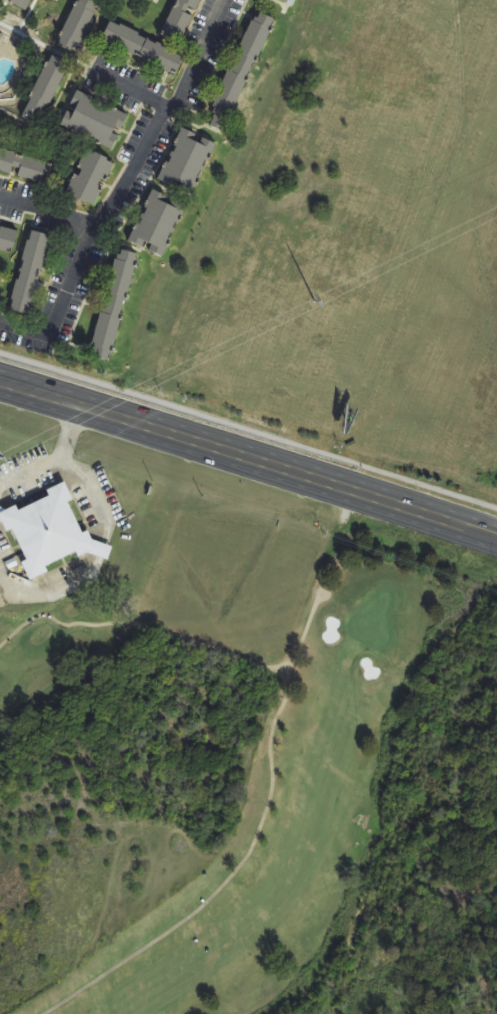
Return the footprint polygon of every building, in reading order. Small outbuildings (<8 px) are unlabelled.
[(29,9),(33,0),(8,0),(29,9)] [(93,0),(78,0),(58,46),(77,54),(99,3),(93,0)] [(164,36),(185,44),(202,0),(178,0),(164,36)] [(274,19),(255,11),(207,125),(225,133),(274,19)] [(178,74),(186,55),(111,23),(103,41),(178,74)] [(24,118),(43,126),(70,63),(50,55),(24,118)] [(62,127),(114,150),(129,115),(77,92),(62,127)] [(195,195),(215,143),(181,129),(160,182),(195,195)] [(54,164),(0,150),(0,172),(49,184),(54,164)] [(97,207),(113,161),(85,151),(69,197),(97,207)] [(185,205),(151,192),(131,244),(164,257),(185,205)] [(14,250),(19,230),(0,227),(0,247),(14,250)] [(13,311),(33,315),(49,235),(29,231),(13,311)] [(92,359),(112,363),(137,254),(117,249),(92,359)] [(47,573),(49,564),(76,554),(83,555),(86,554),(110,559),(113,545),(94,541),(90,532),(81,530),(71,502),(72,497),(67,482),(50,488),(48,498),(20,508),(14,506),(10,508),(0,506),(0,520),(10,522),(24,563),(30,580),(47,573)]
